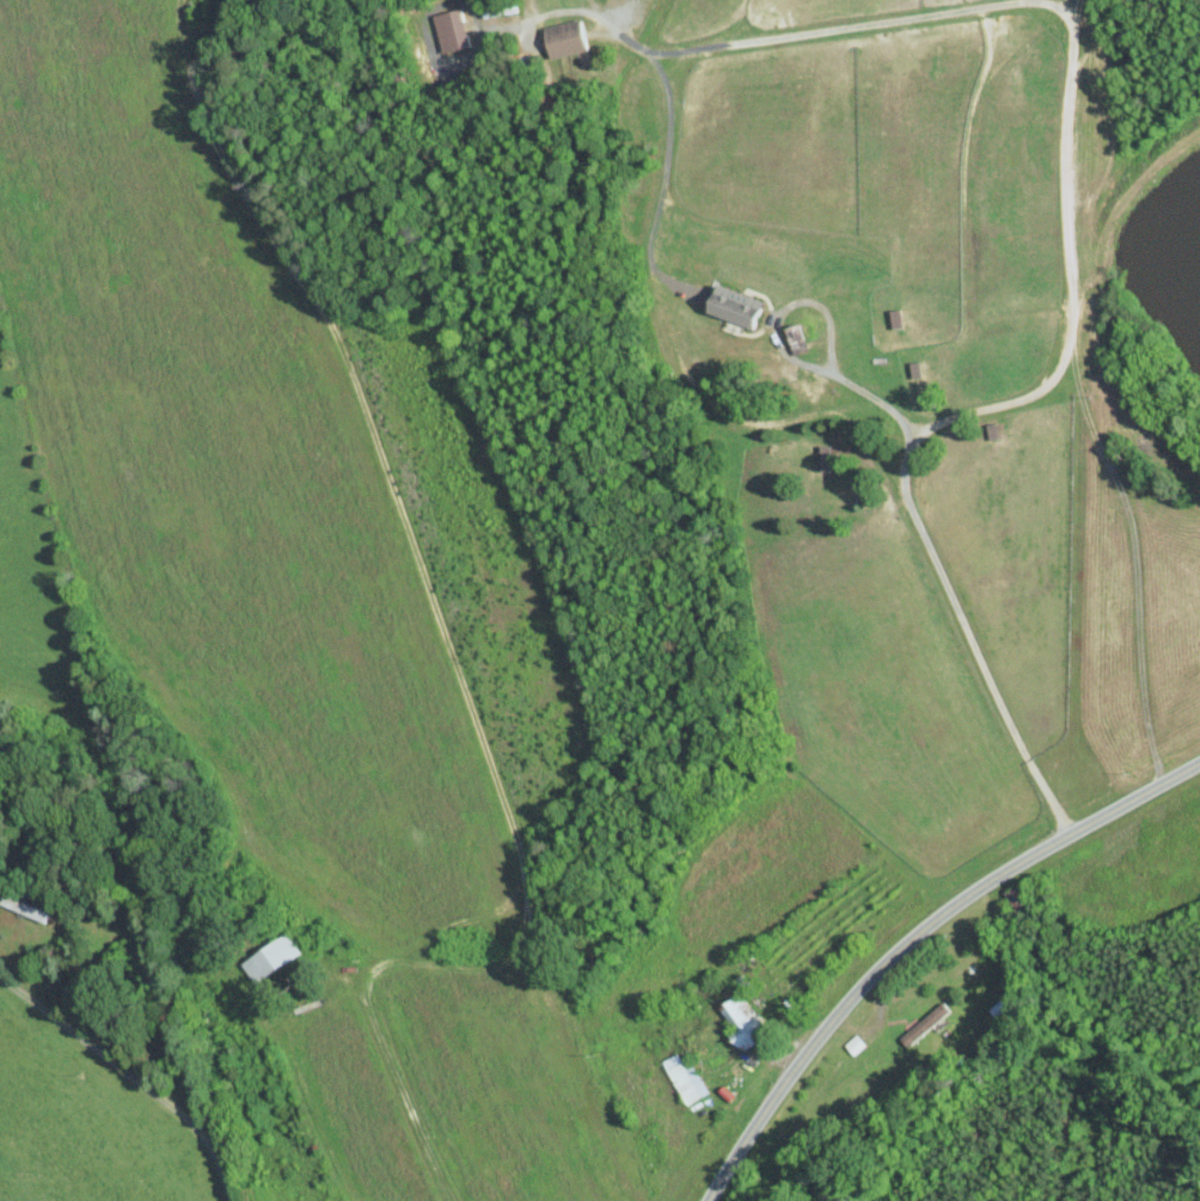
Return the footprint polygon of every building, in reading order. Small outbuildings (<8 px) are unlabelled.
[(434,14),(443,53),(472,45),(463,7),(434,14)] [(554,58),(592,48),(584,17),(546,27),(554,58)] [(768,332),(773,316),(764,313),(769,300),(719,282),(709,310),(768,332)] [(821,470),(833,470),(834,445),(822,445),(821,470)] [(244,961),(256,983),(304,957),(292,935),(244,961)] [(745,1050),(772,1029),(760,1014),(756,1017),(740,996),(722,1010),(737,1029),(732,1033),(745,1050)] [(958,1018),(948,1002),(901,1034),(912,1049),(958,1018)] [(683,1062),(678,1053),(664,1061),(689,1106),(711,1094),(691,1058),(683,1062)]
